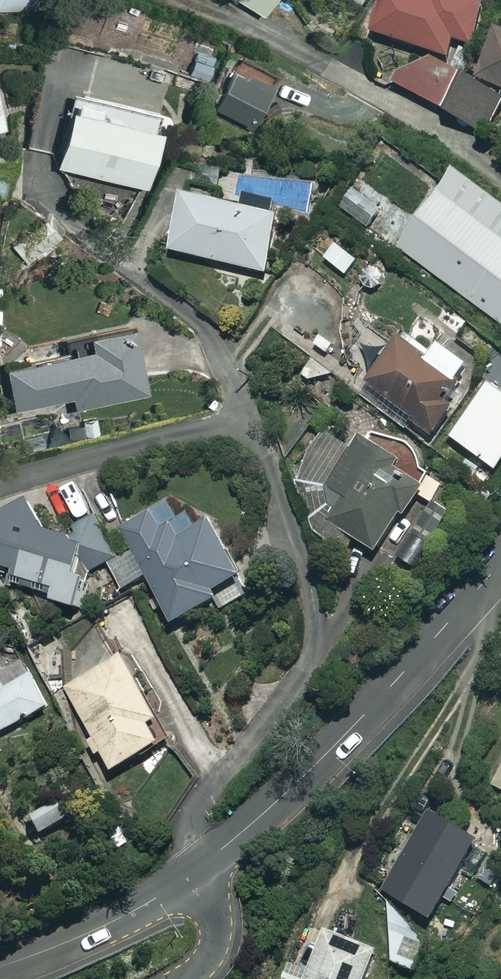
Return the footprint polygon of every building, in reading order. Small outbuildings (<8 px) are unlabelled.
[(31,10),(31,0),(0,0),(0,11),(31,10)] [(260,15),(268,0),(233,0),(260,15)] [(369,32),(446,57),(452,39),(471,45),(484,3),(475,0),(380,0),(369,32)] [(494,28),(475,77),(500,87),(500,31),(494,28)] [(453,75),(412,55),(396,86),(437,107),(453,75)] [(272,84),(226,62),(206,105),(252,127),(272,84)] [(493,93),(460,77),(443,113),(476,129),(493,93)] [(159,114),(67,93),(50,165),(142,187),(159,114)] [(452,170),(396,247),(500,324),(500,205),(452,170)] [(278,217),(180,194),(167,251),(264,273),(278,217)] [(73,234),(53,211),(13,248),(33,271),(73,234)] [(124,325),(84,335),(86,344),(0,364),(0,365),(11,409),(67,396),(70,409),(140,392),(124,325)] [(437,345),(430,353),(416,341),(409,348),(396,336),(361,375),(428,434),(451,407),(439,396),(464,368),(437,345)] [(485,381),(446,437),(493,470),(500,459),(500,393),(485,381)] [(430,504),(441,487),(427,477),(421,486),(358,442),(301,523),(346,553),(354,541),(373,553),(415,493),(430,504)] [(5,581),(80,602),(91,564),(115,552),(95,512),(72,524),(76,533),(41,523),(31,498),(0,511),(0,560),(10,563),(5,581)] [(215,594),(222,605),(243,593),(234,578),(245,572),(210,515),(197,523),(188,509),(171,520),(163,506),(120,532),(131,550),(109,563),(124,586),(147,572),(176,619),(215,594)] [(170,735),(124,653),(68,684),(113,766),(170,735)] [(0,677),(0,729),(50,703),(33,670),(4,685),(0,677)] [(66,820),(57,802),(29,817),(39,834),(66,820)] [(479,836),(434,809),(387,887),(433,915),(444,896),(454,901),(479,860),(468,854),(479,836)] [(283,978),(366,978),(379,946),(328,926),(311,970),(290,962),(283,978)]
